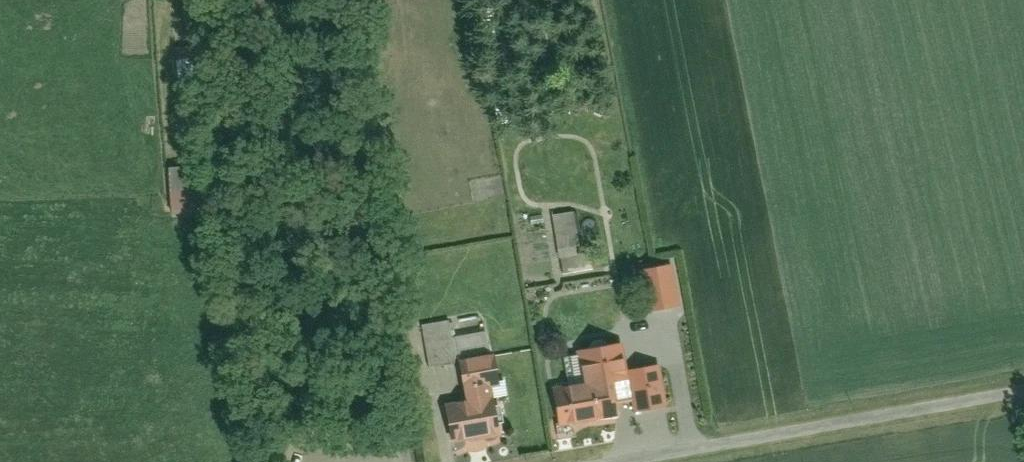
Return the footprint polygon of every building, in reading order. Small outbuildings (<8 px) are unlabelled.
[(185,102),(200,102),(197,44),(182,45),(185,102)] [(580,210),(554,214),(560,251),(585,247),(580,210)] [(671,260),(640,265),(646,307),(678,302),(671,260)] [(450,319),(422,323),(427,361),(455,357),(452,334),(450,319)] [(489,353),(485,329),(452,334),(455,357),(489,353)] [(624,342),(576,348),(580,381),(609,377),(628,374),(627,367),(624,342)] [(497,380),(493,352),(489,353),(455,357),(459,385),(490,381),(497,380)] [(660,362),(627,367),(628,374),(633,407),(666,403),(660,362)] [(553,385),(559,422),(615,414),(609,377),(580,381),(553,385)] [(490,381),(459,385),(461,400),(492,396),(490,381)] [(461,400),(443,403),(448,438),(497,431),(492,396),(461,400)] [(464,438),(464,449),(489,449),(489,438),(464,438)]
